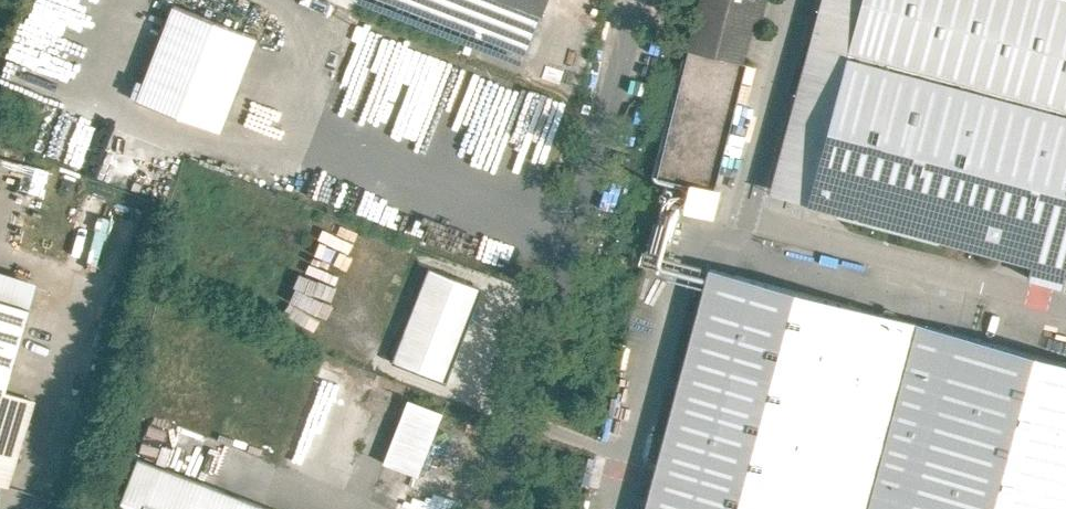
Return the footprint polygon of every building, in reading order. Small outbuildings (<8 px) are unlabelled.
[(523,60),(546,0),(372,0),(523,60)] [(742,62),(752,20),(759,22),(765,0),(702,0),(690,49),(742,62)] [(809,45),(847,55),(862,0),(822,0),(809,45)] [(847,55),(1065,115),(1065,0),(862,0),(847,55)] [(253,34),(167,2),(131,98),(217,130),(253,34)] [(769,193),(806,203),(847,55),(809,45),(769,193)] [(690,49),(657,178),(692,186),(715,192),(748,63),(742,62),(690,49)] [(1065,273),(1065,115),(847,55),(806,203),(1065,273)] [(449,102),(454,81),(493,91),(497,75),(484,71),(483,75),(468,71),(470,64),(442,56),(431,97),(449,102)] [(715,192),(692,186),(686,210),(713,217),(719,193),(715,192)] [(479,288),(426,267),(390,358),(443,379),(479,288)] [(712,269),(646,508),(1065,508),(1065,366),(712,269)] [(0,272),(0,485),(8,487),(34,399),(3,389),(34,282),(0,272)] [(306,367),(281,454),(351,474),(376,387),(306,367)] [(441,412),(403,397),(379,460),(416,474),(441,412)] [(135,457),(114,508),(268,508),(135,457)]
